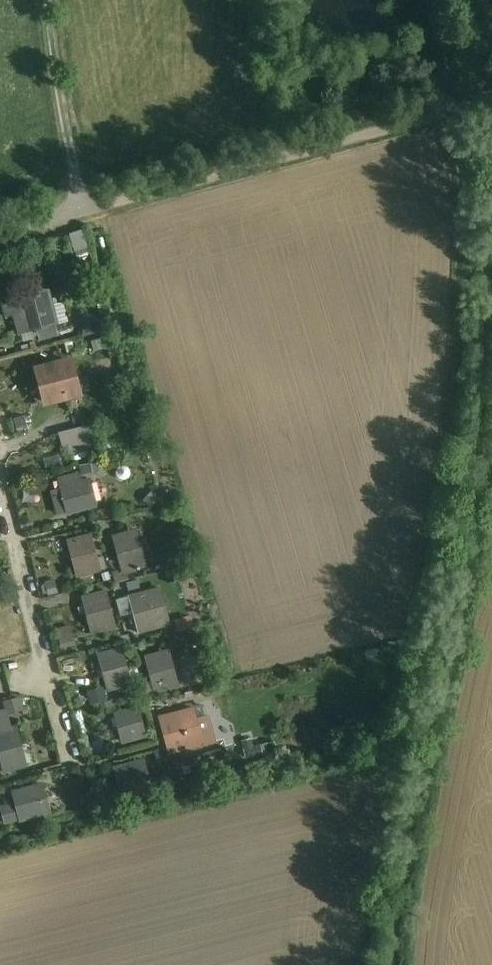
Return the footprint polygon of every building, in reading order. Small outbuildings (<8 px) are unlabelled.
[(55,323),(47,293),(20,300),(23,314),(32,311),(36,328),(55,323)] [(69,361),(37,369),(46,403),(78,395),(69,361)] [(86,426),(57,432),(63,453),(92,446),(86,426)] [(79,474),(58,480),(67,514),(91,508),(84,481),(81,482),(79,474)] [(131,532),(113,537),(122,572),(146,566),(143,552),(136,553),(131,532)] [(91,535),(74,540),(83,575),(100,570),(91,535)] [(168,624),(159,589),(117,600),(122,616),(133,613),(138,632),(168,624)] [(116,627),(106,591),(88,596),(92,610),(86,611),(88,621),(94,620),(98,631),(116,627)] [(122,649),(104,653),(114,688),(131,684),(122,649)] [(172,687),(163,653),(145,658),(151,681),(144,683),(147,693),(154,691),(155,692),(172,687)] [(138,709),(120,713),(128,739),(145,735),(138,709)] [(179,712),(160,717),(170,753),(202,744),(195,719),(181,723),(179,712)] [(0,716),(0,732),(11,729),(7,714),(0,716)] [(11,729),(0,732),(0,761),(3,772),(21,767),(11,729)] [(138,762),(114,769),(121,794),(144,788),(138,762)] [(43,785),(37,787),(44,813),(51,811),(43,785)] [(37,787),(12,794),(19,820),(44,813),(37,787)] [(19,820),(15,803),(5,806),(2,810),(6,824),(19,820)]
